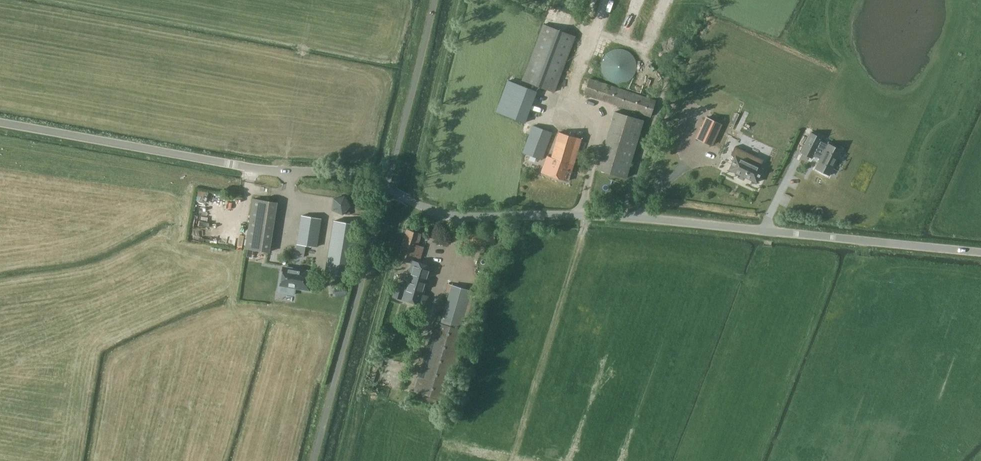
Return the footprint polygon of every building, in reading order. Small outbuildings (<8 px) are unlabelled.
[(543,24),(522,80),(554,93),(576,37),(543,24)] [(651,117),(656,100),(588,78),(583,95),(651,117)] [(537,91),(508,81),(496,112),(525,123),(537,91)] [(644,120),(614,111),(597,170),(626,179),(644,120)] [(706,118),(697,138),(712,144),(721,124),(706,118)] [(533,125),(522,153),(542,161),(553,132),(533,125)] [(541,173),(568,182),(582,139),(559,132),(551,157),(546,156),(541,173)] [(828,145),(821,142),(822,139),(810,133),(800,153),(812,159),(814,156),(821,159),(816,169),(830,176),(842,151),(829,144),(828,145)] [(757,183),(763,169),(735,156),(729,170),(757,183)] [(253,199),(247,236),(271,240),(277,203),(253,199)] [(301,216),(297,244),(317,247),(321,219),(301,216)] [(333,221),(325,273),(347,276),(355,224),(333,221)] [(406,229),(398,259),(411,262),(413,257),(421,259),(424,247),(419,245),(422,233),(406,229)] [(271,240),(247,236),(245,248),(269,252),(271,240)] [(424,295),(432,266),(413,260),(406,284),(401,283),(400,287),(394,285),(393,288),(394,289),(392,297),(426,307),(429,296),(424,295)] [(280,285),(288,286),(288,287),(288,289),(289,290),(293,291),(294,290),(294,288),(310,291),(313,272),(301,270),(301,271),(283,268),(280,285)] [(468,331),(480,293),(448,284),(446,292),(449,293),(440,324),(435,322),(414,391),(446,401),(467,331),(468,331)] [(337,288),(338,296),(348,295),(347,287),(337,288)] [(435,410),(438,399),(418,394),(415,404),(435,410)]
